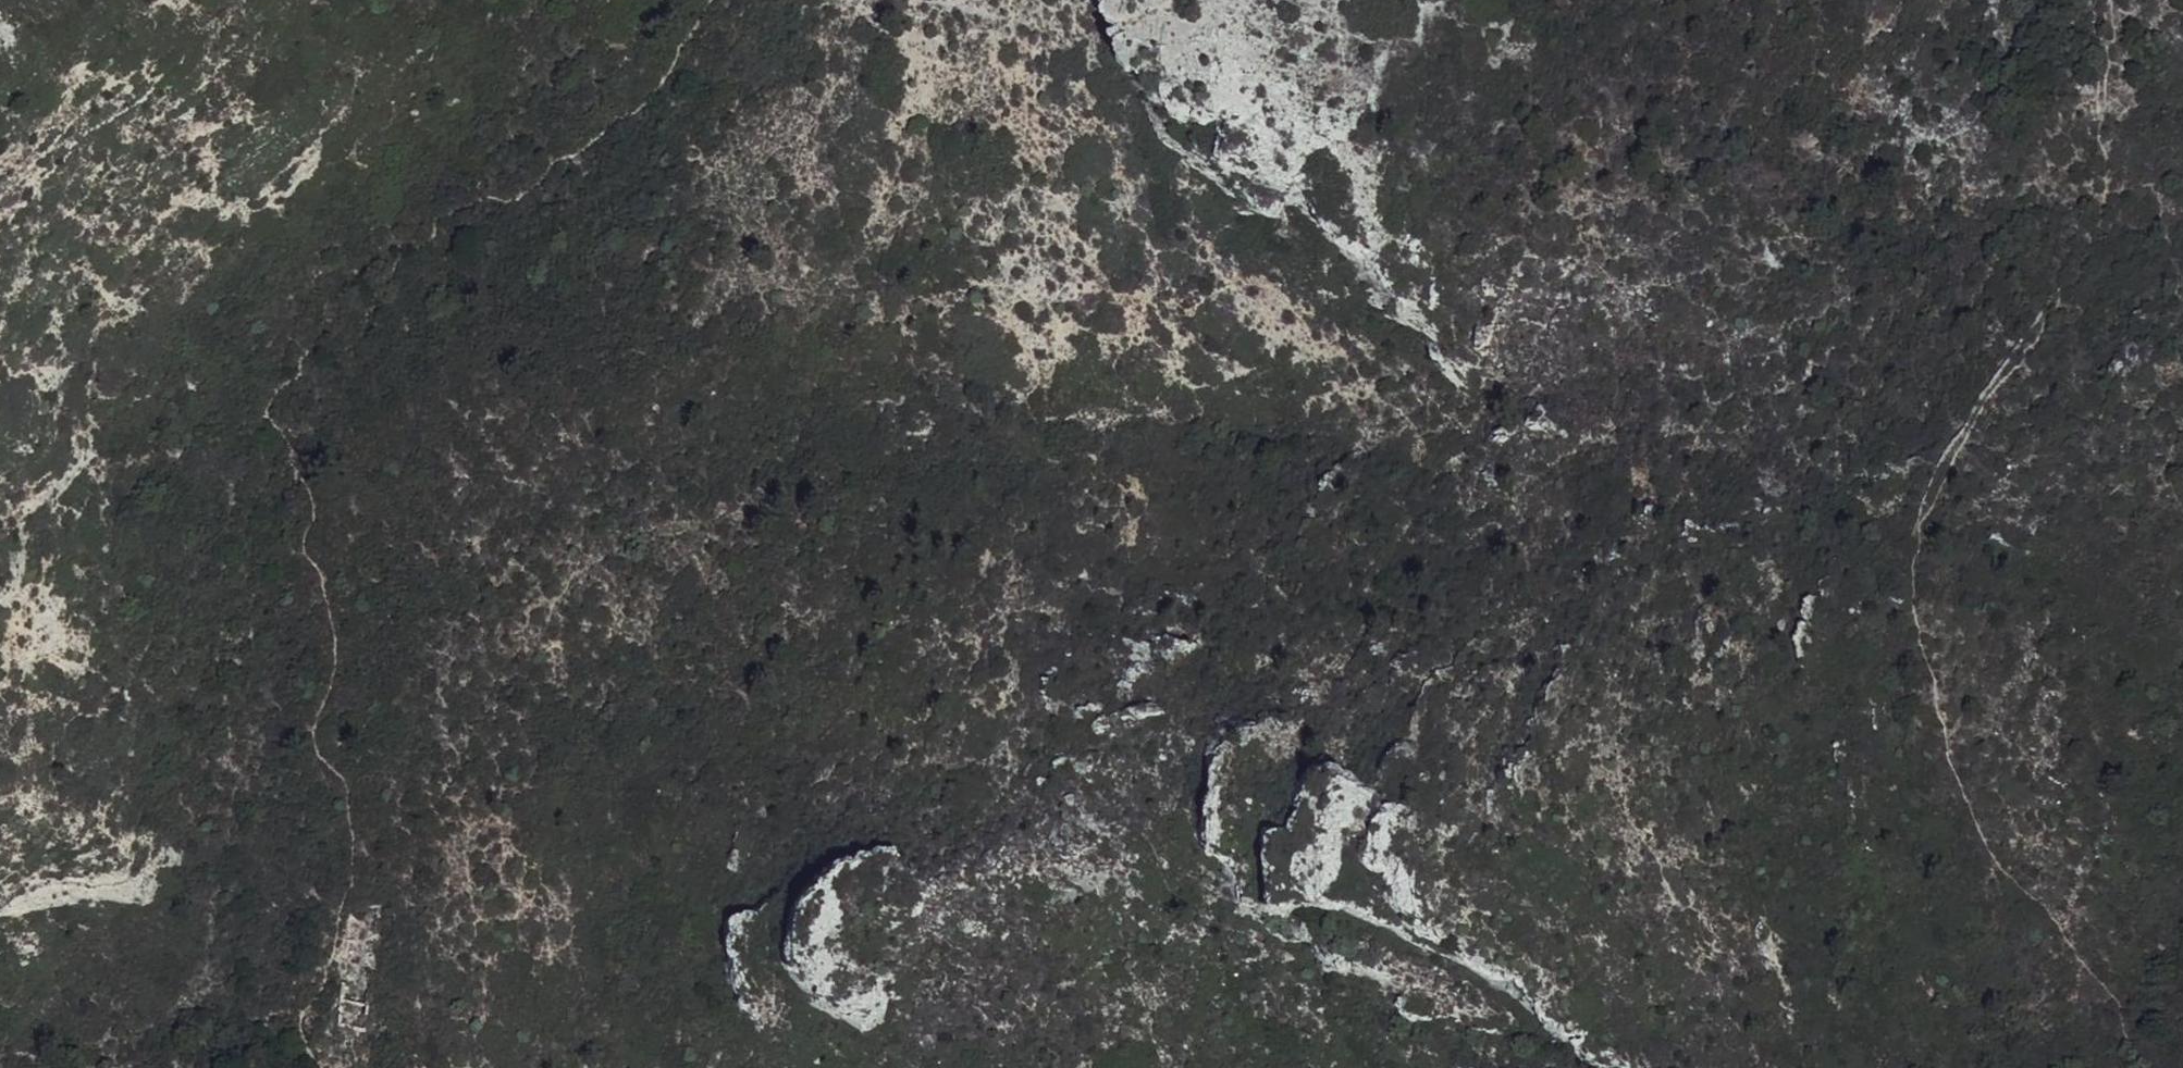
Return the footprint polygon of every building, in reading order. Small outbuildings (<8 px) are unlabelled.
[(355,906),(350,942),(340,1025),(365,1031),(378,908),(355,906)]
